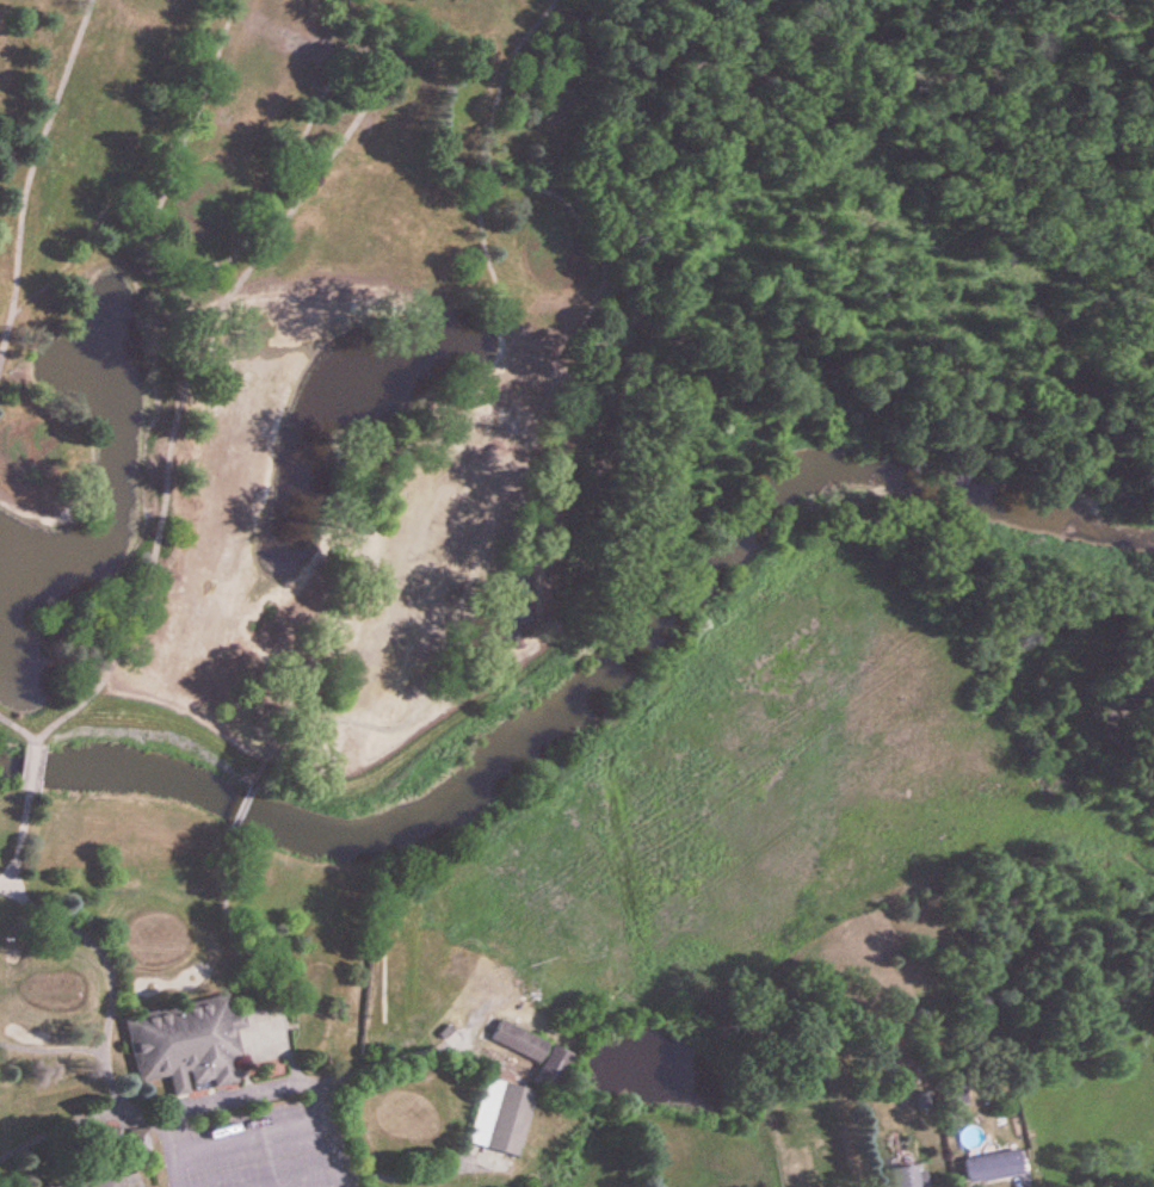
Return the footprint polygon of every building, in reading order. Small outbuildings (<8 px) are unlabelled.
[(125,1017),(138,1084),(170,1077),(174,1097),(191,1093),(190,1086),(215,1082),(216,1087),(243,1082),(239,1060),(241,1059),(229,997),(125,1017)] [(535,1084),(559,1093),(575,1052),(499,1023),(491,1043),(543,1063),(535,1084)] [(469,1145),(519,1157),(536,1091),(486,1078),(469,1145)] [(968,1184),(1024,1175),(1020,1151),(964,1159),(968,1184)] [(927,1165),(893,1168),(895,1186),(929,1186),(927,1165)] [(46,1186),(120,1186),(119,1179),(46,1186)]
